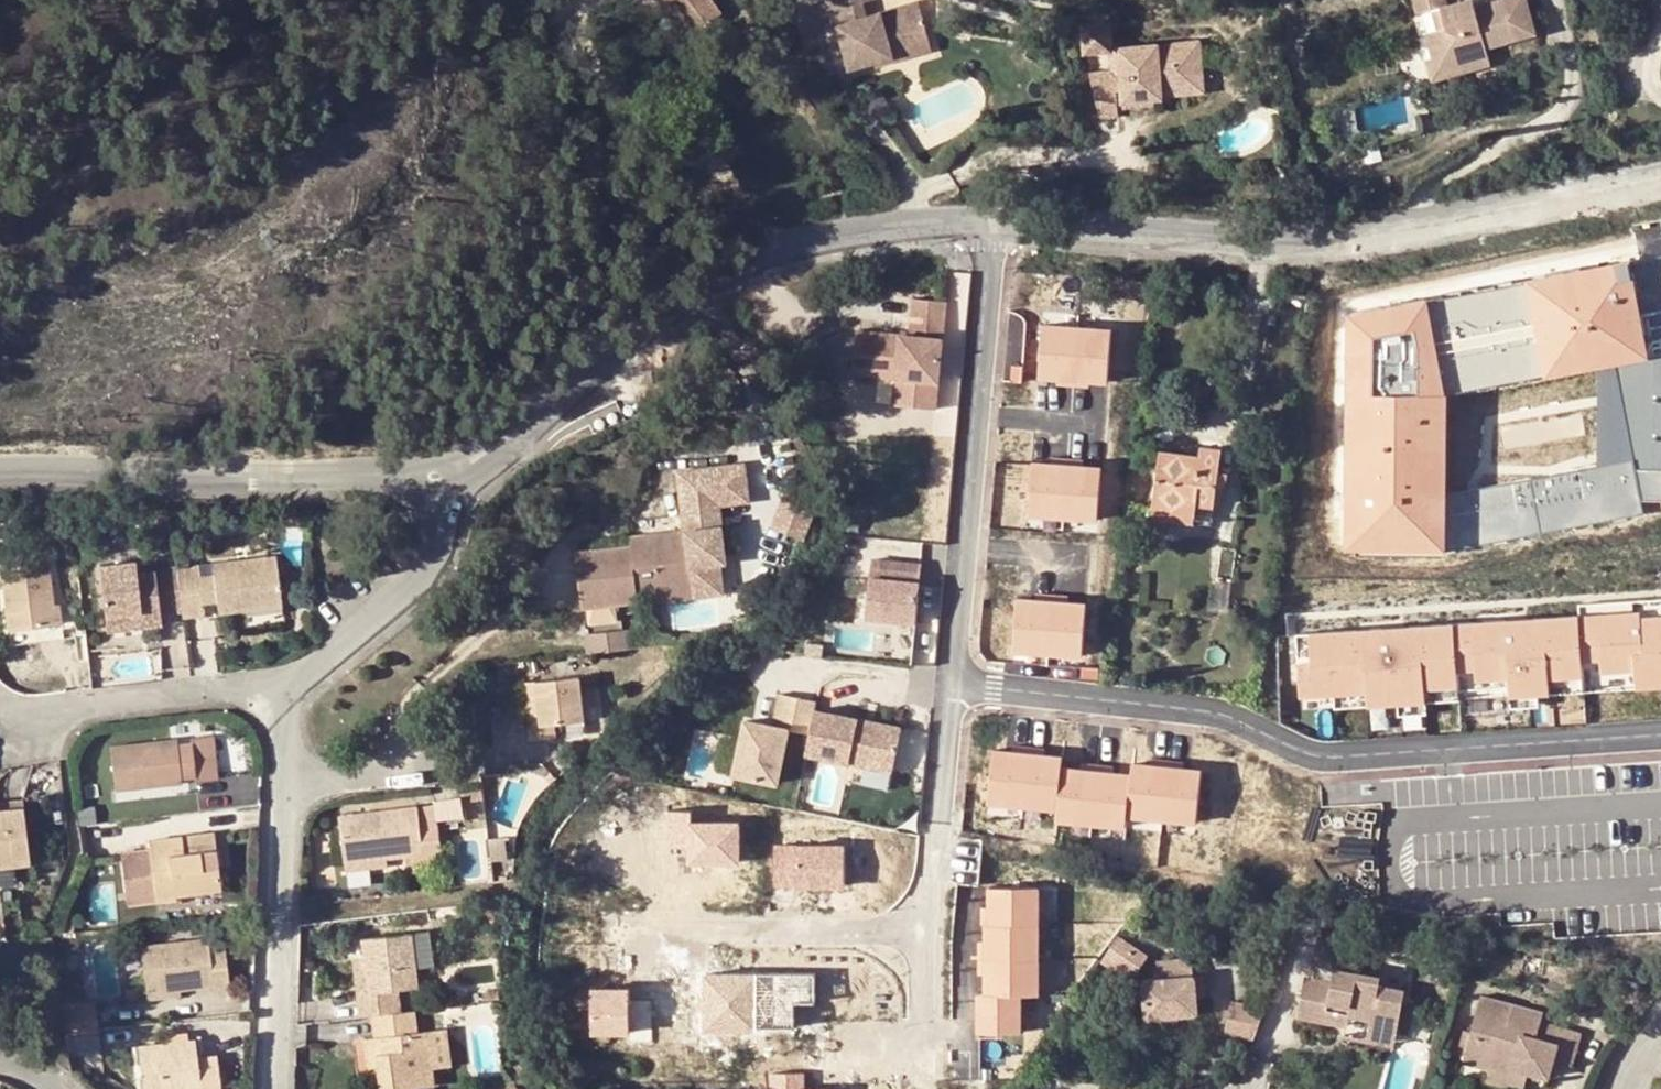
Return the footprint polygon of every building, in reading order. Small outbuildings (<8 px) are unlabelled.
[(690,36),(718,15),(707,0),(664,0),(690,36)] [(867,0),(829,0),(835,24),(839,23),(849,64),(876,58),(893,53),(890,44),(929,33),(921,1),(870,14),(867,0)] [(1451,4),(1449,0),(1415,0),(1418,12),(1433,9),(1438,29),(1431,31),(1438,57),(1455,51),(1461,69),(1492,61),(1488,48),(1538,33),(1528,0),(1495,0),(1476,5),(1478,11),(1469,14),(1465,0),(1463,0),(1451,4)] [(1474,0),(1465,0),(1469,14),(1478,11),(1476,5),(1474,0)] [(1102,47),(1109,46),(1108,39),(1106,20),(1080,23),(1083,49),(1102,47)] [(877,64),(933,50),(929,33),(890,44),(893,53),(876,58),(877,64)] [(1120,79),(1123,98),(1204,89),(1198,36),(1117,46),(1120,79)] [(1120,79),(1117,46),(1116,38),(1108,39),(1109,46),(1102,47),(1104,68),(1085,71),(1089,83),(1114,80),(1120,79)] [(1438,57),(1442,74),(1461,69),(1455,51),(1438,57)] [(1099,113),(1117,111),(1114,80),(1089,83),(1099,113)] [(869,100),(880,118),(895,108),(883,89),(869,100)] [(1350,316),(1349,513),(1357,513),(1356,555),(1426,555),(1645,513),(1642,498),(1634,458),(1599,465),(1447,494),(1448,393),(1599,364),(1660,352),(1660,256),(1350,316)] [(935,394),(944,303),(911,300),(907,337),(854,332),(851,375),(875,377),(893,379),(892,390),(935,394)] [(1078,327),(1043,325),(1040,376),(1058,378),(1058,384),(1074,385),(1078,327)] [(1112,330),(1078,327),(1074,385),(1090,386),(1090,380),(1109,381),(1112,330)] [(1634,458),(1642,498),(1660,498),(1660,352),(1599,364),(1599,465),(1634,458)] [(935,394),(892,390),(891,406),(933,410),(935,394)] [(1214,505),(1216,486),(1216,482),(1219,469),(1221,446),(1202,444),(1201,454),(1161,448),(1154,498),(1197,504),(1214,505)] [(1034,462),(1030,514),(1064,516),(1068,458),(1052,457),(1052,463),(1034,462)] [(1084,459),(1068,458),(1064,516),(1099,518),(1103,467),(1084,466),(1084,459)] [(1152,514),(1195,520),(1197,504),(1154,498),(1152,514)] [(788,522),(803,524),(806,507),(791,504),(788,522)] [(801,537),(803,524),(788,522),(787,534),(801,537)] [(693,587),(686,529),(630,535),(632,543),(577,550),(583,607),(639,600),(638,593),(655,591),(693,587)] [(10,629),(62,623),(60,603),(55,603),(48,550),(0,556),(0,557),(10,629)] [(215,574),(219,601),(220,612),(281,604),(275,555),(213,562),(215,574)] [(915,620),(920,562),(870,557),(865,615),(915,620)] [(161,614),(183,612),(177,566),(138,571),(136,559),(100,564),(108,631),(141,626),(139,612),(161,610),(161,614)] [(205,614),(203,602),(200,576),(199,564),(177,566),(183,612),(184,616),(205,614)] [(200,576),(203,602),(219,601),(215,574),(200,576)] [(693,594),(693,587),(655,591),(656,599),(693,594)] [(1018,599),(1014,650),(1049,652),(1053,594),(1037,593),(1036,600),(1018,599)] [(1069,595),(1053,594),(1049,652),(1083,655),(1087,603),(1068,602),(1069,595)] [(1579,604),(1579,616),(1296,635),(1302,697),(1366,691),(1367,705),(1425,701),(1424,686),(1466,682),(1467,700),(1550,693),(1548,677),(1581,675),(1582,692),(1660,687),(1660,599),(1579,604)] [(620,604),(590,608),(591,622),(622,618),(620,604)] [(139,612),(141,626),(163,623),(161,614),(161,610),(139,612)] [(12,643),(64,636),(62,623),(10,629),(12,643)] [(632,643),(629,626),(588,631),(589,647),(632,643)] [(541,722),(555,720),(586,717),(582,675),(524,682),(526,703),(538,701),(541,722)] [(806,708),(808,699),(772,692),(765,724),(737,718),(725,772),(768,781),(779,728),(801,732),(806,708)] [(538,701),(526,703),(529,723),(541,722),(538,701)] [(893,727),(806,708),(801,732),(797,752),(846,762),(884,770),(893,727)] [(541,722),(529,723),(530,738),(557,735),(555,720),(541,722)] [(213,735),(193,738),(193,742),(197,774),(198,780),(219,776),(213,735)] [(116,789),(182,781),(181,776),(178,743),(177,739),(111,747),(116,789)] [(181,776),(197,774),(193,742),(178,743),(181,776)] [(994,750),(989,801),(1024,804),(1029,747),(1013,745),(1013,751),(994,750)] [(1045,748),(1029,747),(1024,804),(1058,808),(1062,767),(1063,756),(1045,755),(1045,748)] [(1131,774),(1127,815),(1161,818),(1167,760),(1151,759),(1150,765),(1132,763),(1131,774)] [(1183,762),(1167,760),(1161,818),(1196,821),(1201,770),(1182,768),(1183,762)] [(1058,808),(1057,819),(1091,822),(1097,764),(1081,763),(1080,769),(1062,767),(1058,808)] [(1113,766),(1097,764),(1091,822),(1126,826),(1127,815),(1131,774),(1112,772),(1113,766)] [(464,800),(485,797),(483,785),(462,788),(464,800)] [(24,805),(23,800),(23,797),(0,800),(0,808),(24,805)] [(420,822),(436,820),(433,804),(418,805),(420,822)] [(24,805),(0,808),(0,865),(15,864),(13,856),(30,853),(24,805)] [(341,815),(347,862),(387,857),(413,854),(415,868),(443,865),(437,820),(436,820),(420,822),(418,805),(341,815)] [(693,813),(662,813),(663,849),(686,849),(686,867),(736,866),(736,827),(693,828),(693,813)] [(117,820),(78,825),(79,832),(118,827),(117,820)] [(118,827),(79,832),(81,849),(120,844),(118,827)] [(158,896),(176,894),(221,888),(219,865),(204,867),(202,849),(217,847),(215,830),(151,838),(158,896)] [(204,867),(219,865),(217,847),(202,849),(204,867)] [(841,848),(769,850),(769,890),(842,889),(841,848)] [(15,864),(31,861),(30,853),(13,856),(15,864)] [(387,857),(347,862),(347,869),(388,866),(387,857)] [(992,906),(992,922),(1038,922),(1038,887),(992,887),(992,906)] [(979,906),(979,922),(987,923),(992,922),(992,906),(979,906)] [(979,941),(979,958),(1038,957),(1038,922),(992,922),(987,923),(988,941),(979,941)] [(1123,930),(1104,957),(1133,978),(1153,952),(1123,930)] [(416,963),(430,961),(426,931),(412,932),(416,963)] [(358,993),(360,1014),(372,1013),(402,1010),(400,996),(400,988),(419,987),(416,963),(412,932),(367,938),(369,958),(373,991),(358,993)] [(142,945),(148,993),(180,990),(214,986),(215,991),(231,989),(225,942),(209,944),(208,937),(142,945)] [(1371,1027),(1399,1032),(1406,990),(1381,985),(1383,976),(1360,972),(1365,944),(1321,937),(1314,964),(1334,969),(1332,980),(1306,975),(1299,1013),(1327,1019),(1328,1009),(1350,1013),(1348,1023),(1371,1027)] [(1146,977),(1149,1014),(1200,1009),(1198,982),(1196,954),(1161,957),(1162,976),(1146,977)] [(1207,954),(1196,954),(1198,982),(1209,981),(1207,954)] [(988,974),(988,993),(1021,993),(1039,992),(1038,957),(979,958),(979,974),(988,974)] [(369,958),(354,959),(358,993),(373,991),(369,958)] [(813,978),(752,979),(752,980),(753,1032),(791,1032),(792,1007),(813,1007),(813,978)] [(753,1032),(752,980),(703,981),(703,1034),(753,1033),(753,1032)] [(127,988),(128,997),(140,995),(139,987),(132,987),(127,988)] [(180,990),(148,993),(149,1000),(180,996),(180,990)] [(979,993),(980,1036),(1000,1036),(1000,1031),(1021,1031),(1021,993),(988,993),(979,993)] [(1492,1066),(1528,1076),(1529,1070),(1548,1075),(1553,1058),(1573,1064),(1581,1033),(1539,1021),(1537,1028),(1508,1020),(1513,1002),(1482,993),(1464,1059),(1492,1066)] [(626,994),(589,995),(590,1038),(625,1038),(625,1048),(650,1048),(649,1005),(626,1005),(626,994)] [(1253,1036),(1265,1005),(1232,994),(1227,1027),(1253,1036)] [(65,1032),(80,1031),(98,1028),(96,1007),(63,1010),(65,1032)] [(414,1008),(402,1010),(372,1013),(375,1038),(365,1039),(368,1062),(379,1061),(380,1074),(382,1088),(387,1088),(436,1083),(434,1067),(430,1030),(416,1032),(414,1008)] [(1328,1009),(1327,1019),(1348,1023),(1350,1013),(1328,1009)] [(1368,1038),(1397,1043),(1399,1032),(1371,1027),(1368,1038)] [(80,1031),(65,1032),(68,1051),(102,1070),(98,1028),(80,1031)] [(430,1030),(434,1067),(453,1065),(449,1028),(430,1030)] [(165,1033),(166,1043),(189,1040),(188,1031),(165,1033)] [(218,1054),(198,1056),(196,1039),(189,1040),(166,1043),(139,1046),(144,1088),(222,1088),(218,1054)] [(368,1062),(369,1075),(380,1074),(379,1061),(368,1062)] [(1528,1076),(1492,1066),(1488,1080),(1518,1088),(1524,1088),(1528,1076)] [(801,1077),(769,1078),(769,1088),(801,1088),(801,1077)]
